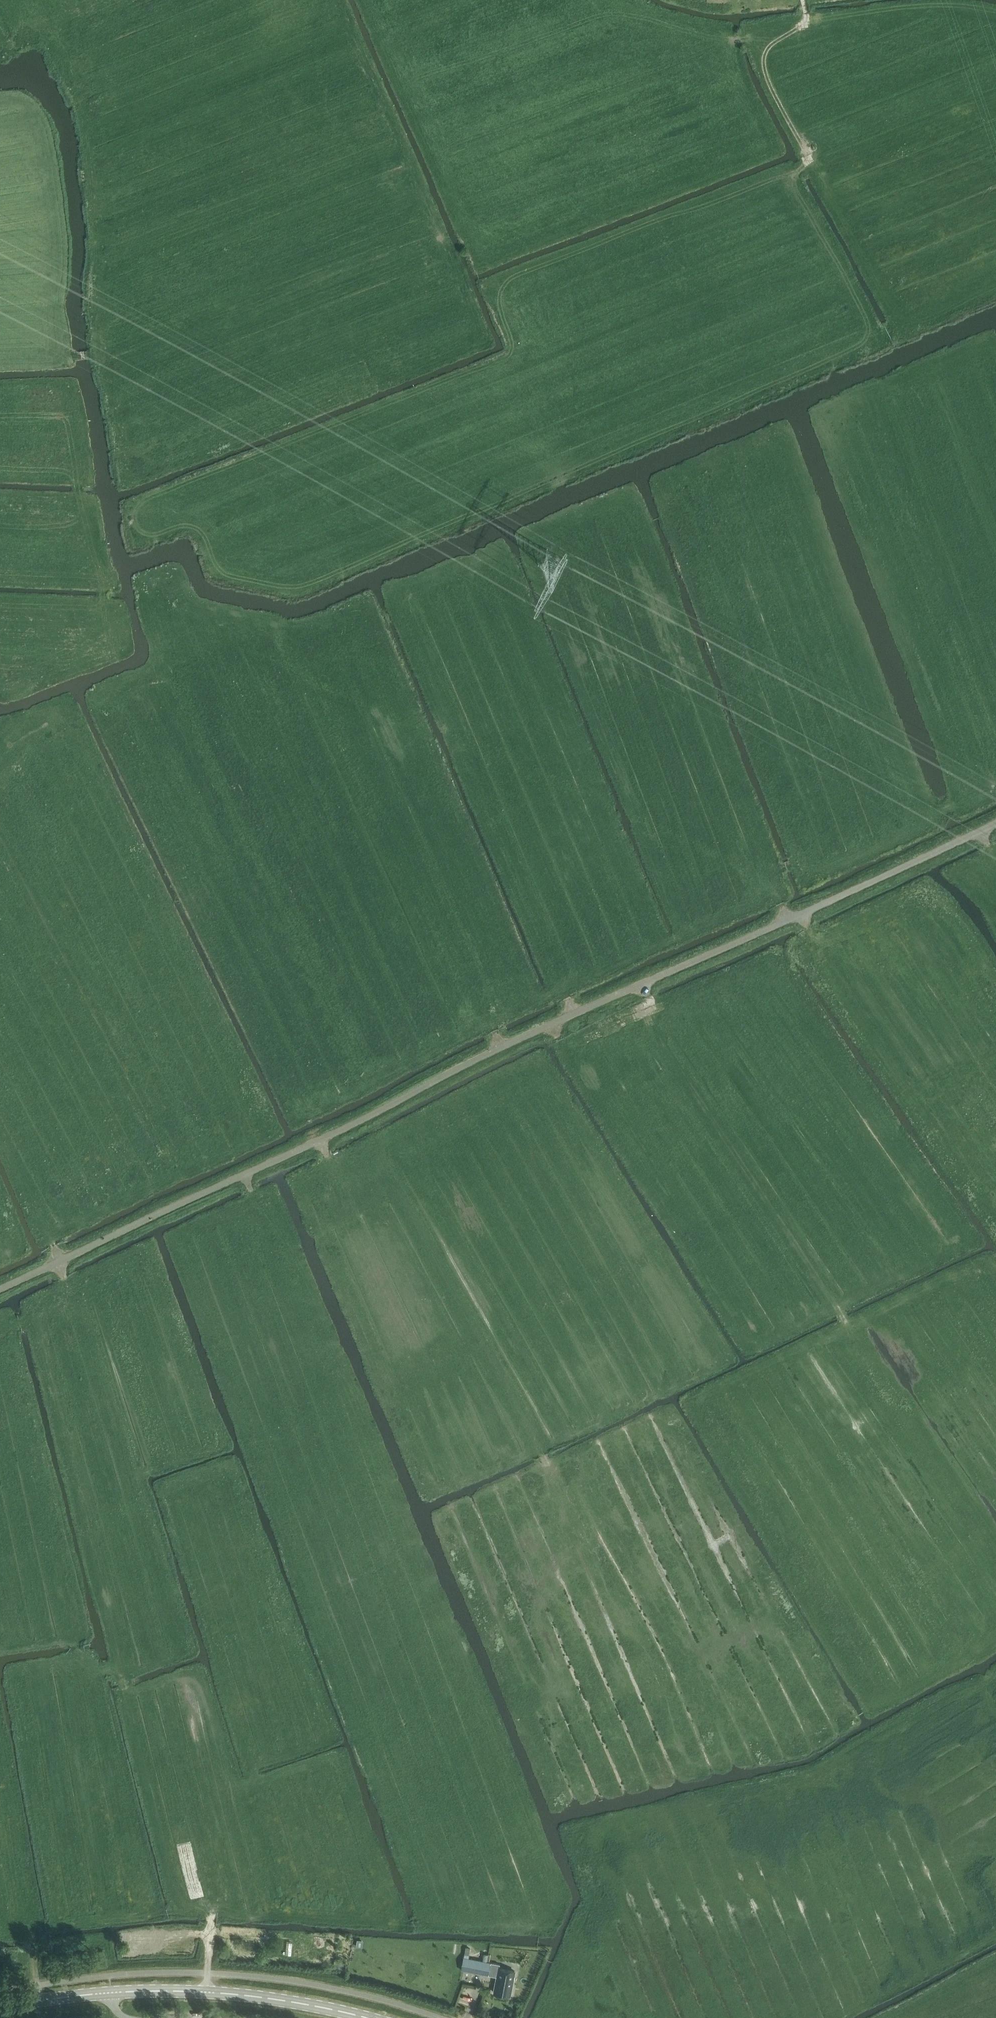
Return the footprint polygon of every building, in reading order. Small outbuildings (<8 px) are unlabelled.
[(489,1975),(497,1976),(494,1992),(510,1995),(515,1971),(499,1968),(499,1964),(491,1963),(486,1962),(488,1954),(484,1953),(483,1961),(464,1957),(462,1970),(489,1975)]
